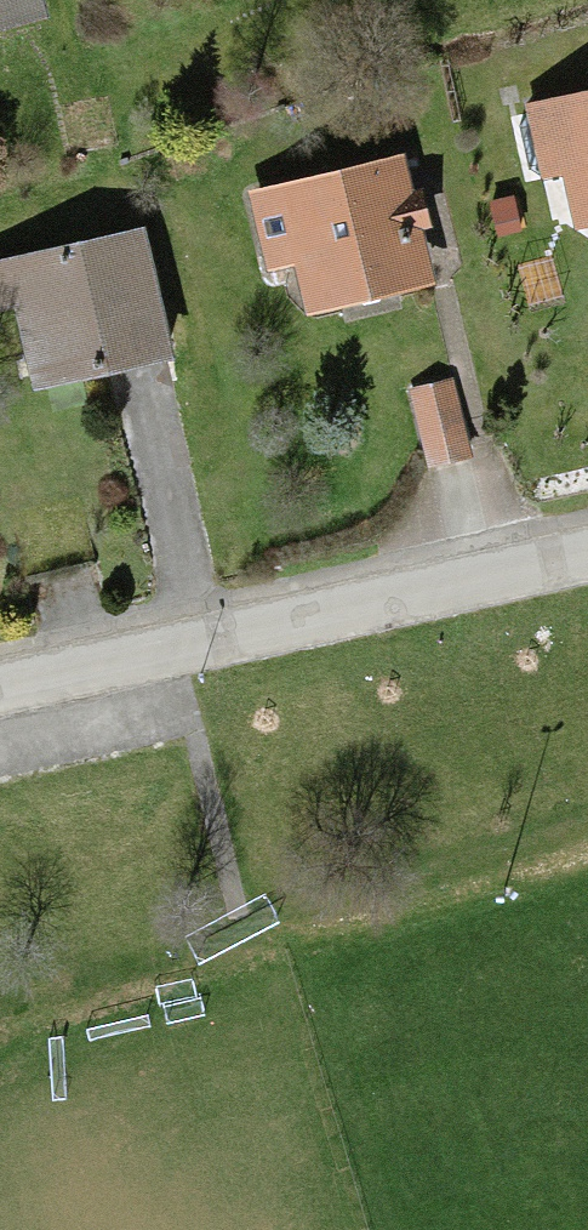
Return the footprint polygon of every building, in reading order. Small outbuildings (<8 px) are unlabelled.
[(42,19),(37,0),(0,0),(0,30),(42,19)] [(527,110),(548,192),(585,182),(587,194),(587,95),(527,110)] [(402,155),(256,192),(277,273),(314,264),(326,311),(435,283),(402,155)] [(0,256),(0,344),(31,335),(44,382),(152,353),(117,225),(0,256)] [(455,393),(415,402),(430,465),(470,456),(455,393)]
